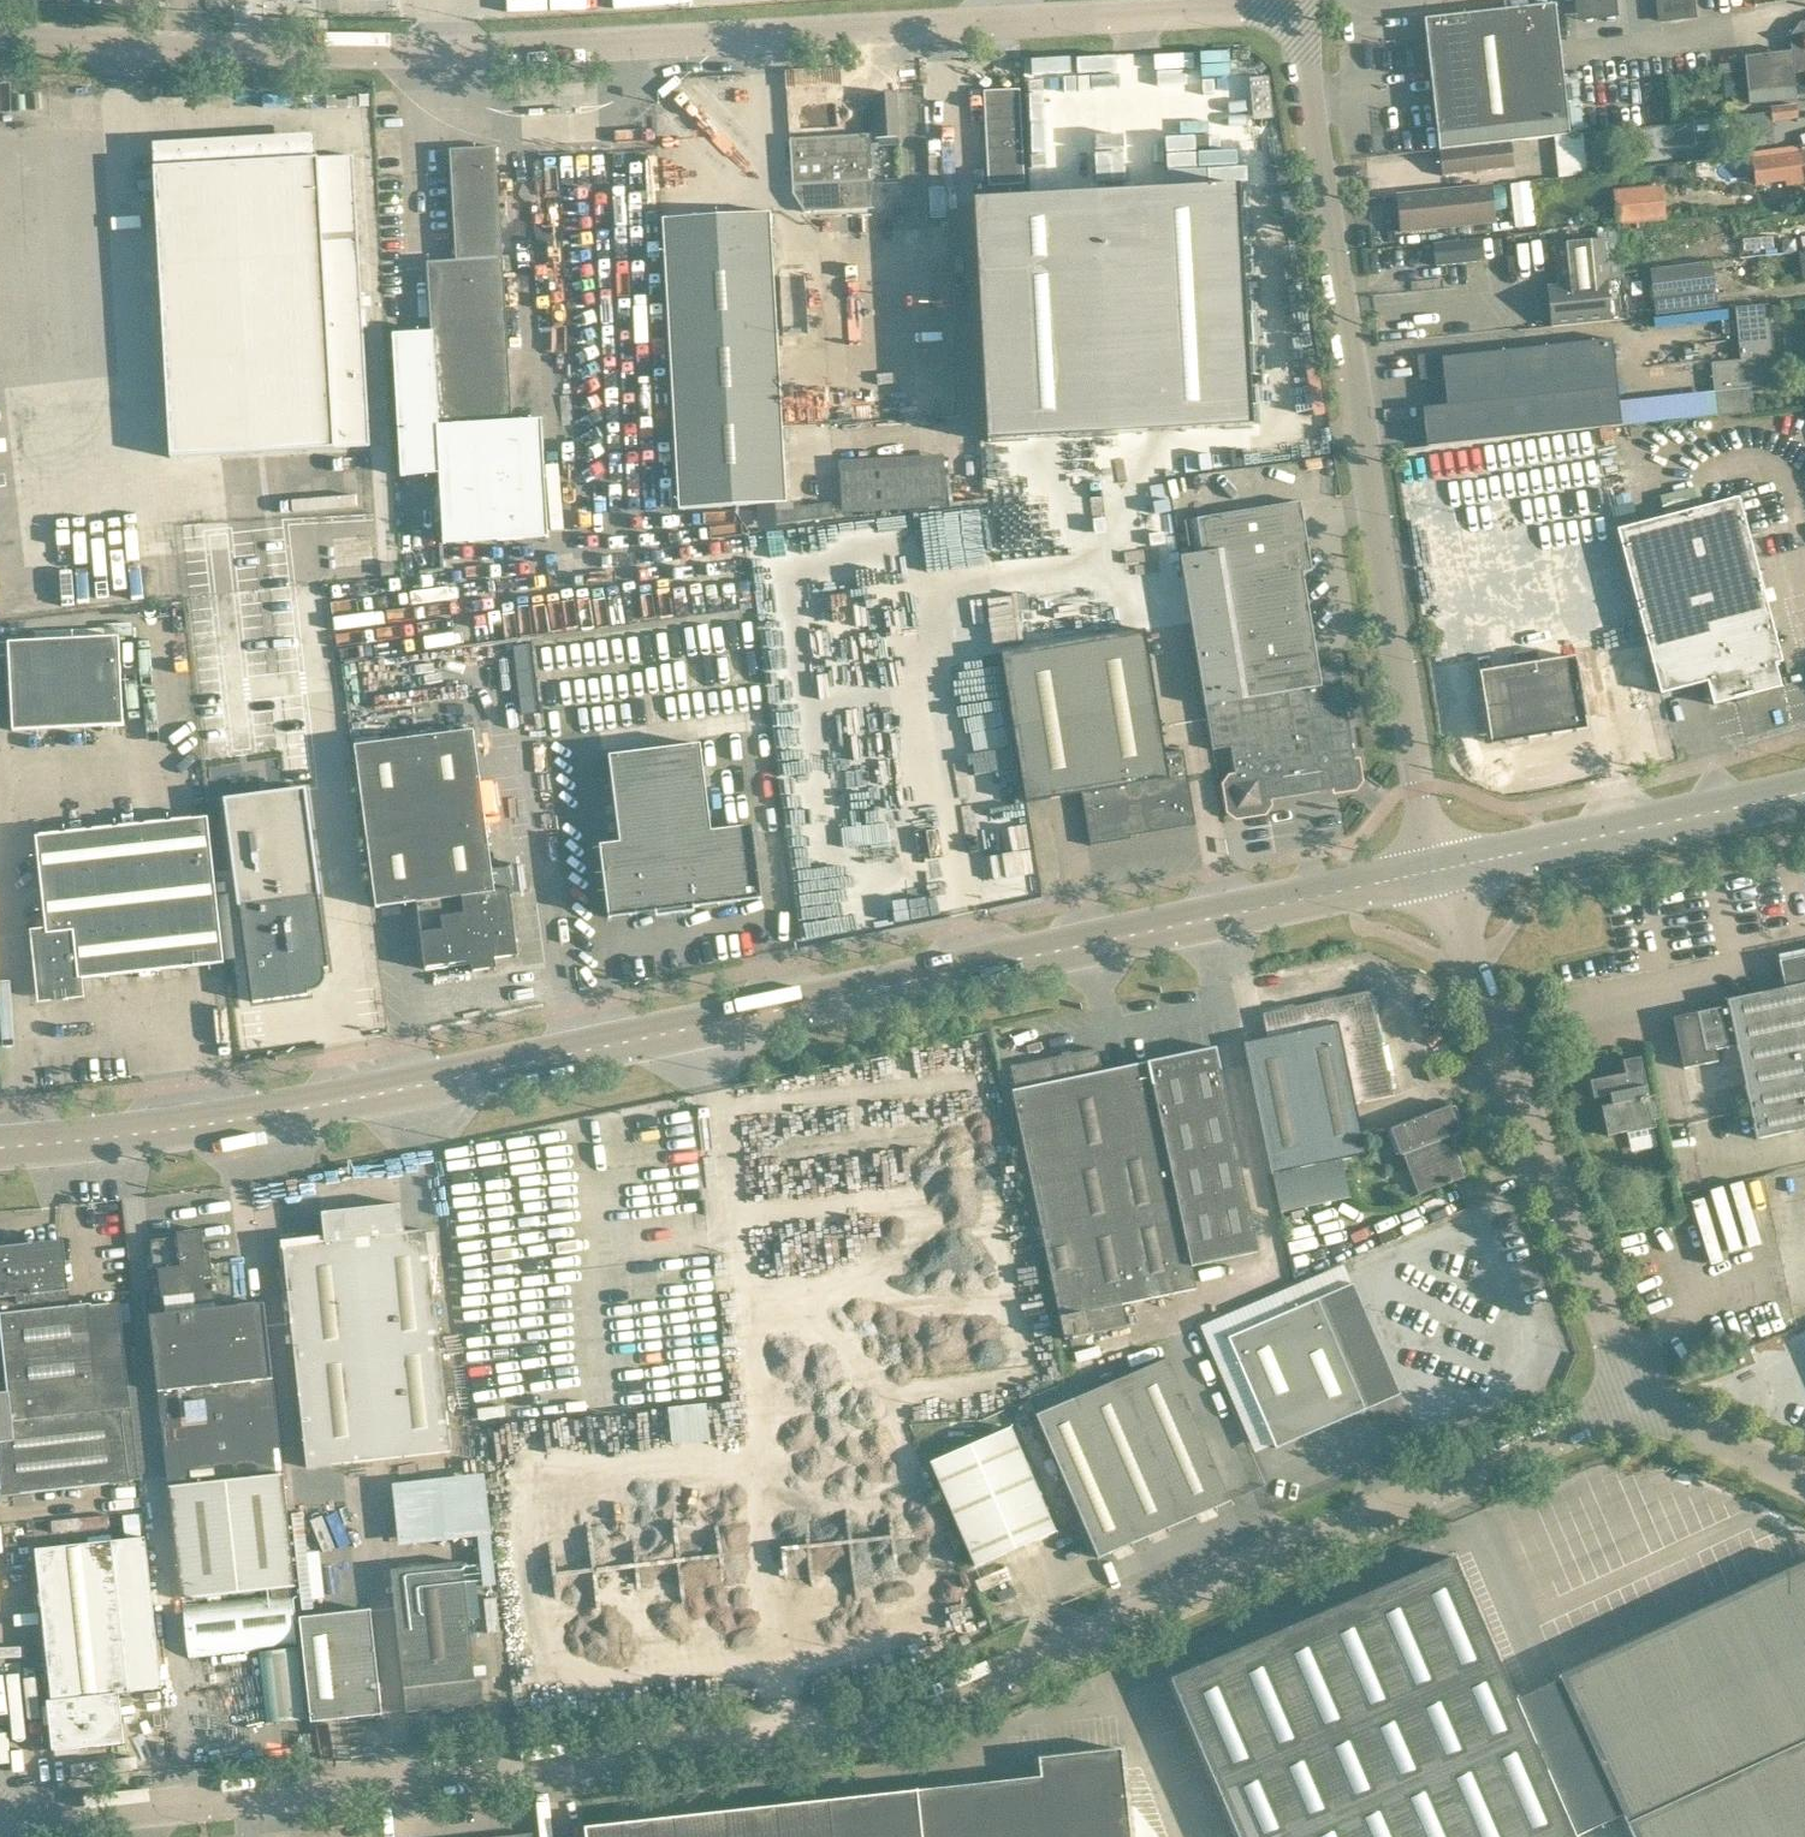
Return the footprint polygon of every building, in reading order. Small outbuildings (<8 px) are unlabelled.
[(1619,0),(1576,0),(1578,17),(1620,13),(1619,0)] [(1661,22),(1697,17),(1695,0),(1658,0),(1661,22)] [(1440,148),(1570,133),(1555,3),(1425,18),(1440,148)] [(1792,51),(1794,72),(1795,72),(1795,73),(1795,72),(1795,74),(1804,72),(1804,49),(1792,51)] [(1796,99),(1794,72),(1792,51),(1745,56),(1746,70),(1746,71),(1749,95),(1750,103),(1796,99)] [(1168,89),(1168,55),(1042,57),(1042,90),(1090,90),(1168,89)] [(839,67),(787,70),(788,89),(840,87),(839,67)] [(1749,95),(1746,71),(1730,72),(1733,97),(1749,95)] [(1794,72),(1796,99),(1804,99),(1804,72),(1795,74),(1795,72),(1795,73),(1795,72),(1794,72)] [(1020,89),(984,91),(989,186),(1025,184),(1020,89)] [(876,137),(899,136),(897,94),(874,95),(876,137)] [(1078,104),(1038,107),(1039,120),(1079,116),(1078,104)] [(1772,121),(1798,118),(1796,104),(1770,107),(1772,121)] [(1711,119),(1693,120),(1693,122),(1694,131),(1695,138),(1713,136),(1711,119)] [(1693,122),(1594,133),(1597,156),(1619,154),(1618,143),(1627,142),(1628,153),(1696,145),(1695,143),(1695,138),(1694,131),(1693,122)] [(794,212),(874,208),(870,134),(790,139),(794,212)] [(1440,150),(1443,176),(1514,167),(1511,141),(1440,150)] [(511,399),(497,147),(450,149),(456,260),(428,262),(431,331),(393,334),(401,475),(417,474),(417,427),(515,423),(514,399),(511,399)] [(1752,158),(1754,172),(1756,185),(1786,180),(1787,186),(1804,183),(1804,161),(1803,151),(1801,151),(1752,158)] [(353,155),(153,166),(170,456),(370,445),(353,155)] [(1666,178),(1681,176),(1680,164),(1664,166),(1666,178)] [(1533,179),(1512,182),(1519,226),(1540,223),(1533,179)] [(1617,225),(1666,219),(1663,184),(1613,189),(1617,225)] [(1401,231),(1497,221),(1493,185),(1397,195),(1401,231)] [(1239,186),(974,200),(988,442),(1253,427),(1239,186)] [(663,219),(676,438),(783,431),(770,212),(663,219)] [(1558,284),(1548,285),(1552,327),(1576,324),(1611,321),(1623,319),(1619,280),(1622,280),(1617,226),(1597,228),(1598,239),(1554,243),(1558,284)] [(1482,238),(1434,243),(1437,266),(1485,261),(1482,238)] [(1713,262),(1650,269),(1654,299),(1716,292),(1713,262)] [(1768,304),(1735,308),(1741,360),(1756,359),(1771,357),(1774,357),(1768,304)] [(1622,425),(1613,339),(1466,355),(1466,350),(1418,355),(1421,379),(1444,377),(1448,406),(1424,408),(1428,446),(1622,425)] [(1741,360),(1711,363),(1714,391),(1717,416),(1741,413),(1742,415),(1754,414),(1751,387),(1759,386),(1756,359),(1741,360)] [(515,423),(417,427),(417,474),(440,472),(444,542),(548,535),(540,417),(515,419),(515,423)] [(788,501),(783,431),(676,438),(680,507),(788,501)] [(1642,523),(1618,529),(1661,693),(1708,681),(1714,704),(1781,687),(1775,663),(1782,662),(1776,638),(1739,498),(1705,507),(1698,485),(1660,495),(1665,517),(1642,523)] [(1319,668),(1293,512),(1303,510),(1301,501),(1190,520),(1196,554),(1182,556),(1213,749),(1231,746),(1236,778),(1232,778),(1228,786),(1231,810),(1238,815),(1263,810),(1268,804),(1267,800),(1354,786),(1359,780),(1340,665),(1319,668)] [(830,502),(773,509),(775,524),(832,517),(830,502)] [(382,575),(394,574),(393,562),(381,563),(382,575)] [(160,584),(135,585),(135,574),(99,576),(101,602),(161,599),(160,584)] [(1183,750),(1166,753),(1145,628),(1001,653),(1026,802),(1082,793),(1091,845),(1131,838),(1130,832),(1169,825),(1170,829),(1196,825),(1183,750)] [(119,636),(0,642),(0,657),(9,656),(12,729),(123,724),(119,636)] [(1490,656),(1478,658),(1480,672),(1481,671),(1492,743),(1587,727),(1587,726),(1576,656),(1492,670),(1490,656)] [(976,732),(983,730),(980,714),(931,723),(937,757),(979,749),(976,732)] [(378,742),(355,745),(362,801),(364,818),(425,810),(437,899),(495,891),(507,889),(507,888),(509,887),(510,891),(527,889),(524,865),(492,869),(481,785),(474,729),(443,733),(414,737),(385,741),(378,742)] [(711,830),(700,743),(609,756),(620,843),(600,845),(609,918),(656,912),(656,917),(695,912),(693,907),(761,898),(751,825),(711,830)] [(254,1001),(307,993),(306,990),(312,990),(318,988),(324,978),(324,973),(323,968),(328,967),(318,896),(321,895),(306,787),(223,798),(254,1001)] [(425,810),(364,818),(376,907),(417,902),(437,899),(425,810)] [(81,995),(79,979),(225,963),(208,816),(36,835),(47,932),(34,934),(39,971),(41,995),(53,994),(54,998),(81,995)] [(437,899),(417,902),(425,969),(445,967),(471,963),(472,973),(475,972),(497,969),(495,958),(516,955),(516,957),(518,957),(515,933),(510,891),(509,887),(507,888),(507,889),(495,891),(437,899)] [(1786,952),(1793,989),(1679,1010),(1689,1068),(1741,1058),(1755,1136),(1804,1127),(1804,948),(1786,952)] [(1268,1037),(1244,1042),(1249,1065),(1273,1173),(1366,1154),(1367,1154),(1356,1103),(1394,1095),(1372,990),(1305,1004),(1263,1013),(1268,1037)] [(1192,1266),(1259,1252),(1217,1047),(1149,1062),(1192,1266)] [(1103,1071),(1098,1048),(1011,1066),(1016,1090),(1012,1090),(1065,1340),(1126,1327),(1122,1305),(1197,1288),(1192,1266),(1149,1062),(1103,1071)] [(1630,1131),(1634,1150),(1667,1143),(1648,1055),(1630,1058),(1633,1071),(1600,1078),(1612,1135),(1630,1131)] [(1431,1081),(1441,1077),(1437,1067),(1427,1071),(1431,1081)] [(1399,1150),(1419,1195),(1466,1177),(1451,1136),(1462,1132),(1451,1105),(1390,1128),(1399,1150)] [(405,1232),(402,1204),(322,1212),(325,1241),(283,1245),(306,1467),(450,1452),(429,1256),(438,1255),(436,1232),(427,1233),(427,1230),(405,1232)] [(205,1253),(202,1230),(177,1233),(178,1237),(150,1241),(154,1272),(159,1271),(162,1299),(163,1310),(195,1307),(234,1302),(229,1261),(211,1264),(209,1252),(205,1253)] [(19,1250),(0,1252),(0,1413),(55,1407),(130,1399),(120,1303),(110,1304),(71,1308),(68,1285),(64,1285),(59,1245),(19,1250)] [(1276,1448),(1366,1409),(1318,1299),(1229,1337),(1276,1448)] [(264,1302),(150,1315),(179,1594),(270,1584),(272,1598),(183,1607),(188,1655),(296,1643),(292,1596),(291,1596),(289,1582),(295,1582),(286,1494),(264,1302)] [(1734,1372),(1755,1363),(1750,1349),(1728,1358),(1734,1372)] [(1071,1399),(1133,1543),(1231,1501),(1169,1357),(1071,1399)] [(130,1399),(55,1407),(0,1413),(0,1491),(1,1496),(24,1493),(130,1482),(129,1479),(139,1478),(130,1399)] [(1099,1556),(1133,1543),(1071,1399),(1036,1415),(1099,1556)] [(715,1403),(674,1407),(678,1443),(719,1439),(715,1403)] [(976,1566),(1056,1531),(1011,1428),(931,1463),(976,1566)] [(399,1481),(405,1544),(498,1534),(491,1472),(399,1481)] [(53,1700),(119,1694),(162,1688),(146,1537),(111,1540),(35,1549),(53,1700)] [(1454,1556),(1171,1678),(1240,1836),(1576,1836),(1575,1836),(1624,1814),(1634,1836),(1804,1836),(1804,1562),(1559,1675),(1561,1679),(1516,1700),(1454,1556)] [(462,1562),(391,1569),(404,1688),(406,1712),(483,1703),(480,1680),(480,1679),(475,1679),(473,1661),(469,1620),(463,1565),(462,1562)] [(311,1722),(383,1714),(371,1609),(299,1617),(311,1722)] [(53,1751),(124,1742),(119,1694),(53,1700),(47,1701),(53,1751)] [(1122,1749),(1039,1758),(1041,1777),(585,1827),(586,1836),(1131,1836),(1122,1749)]
